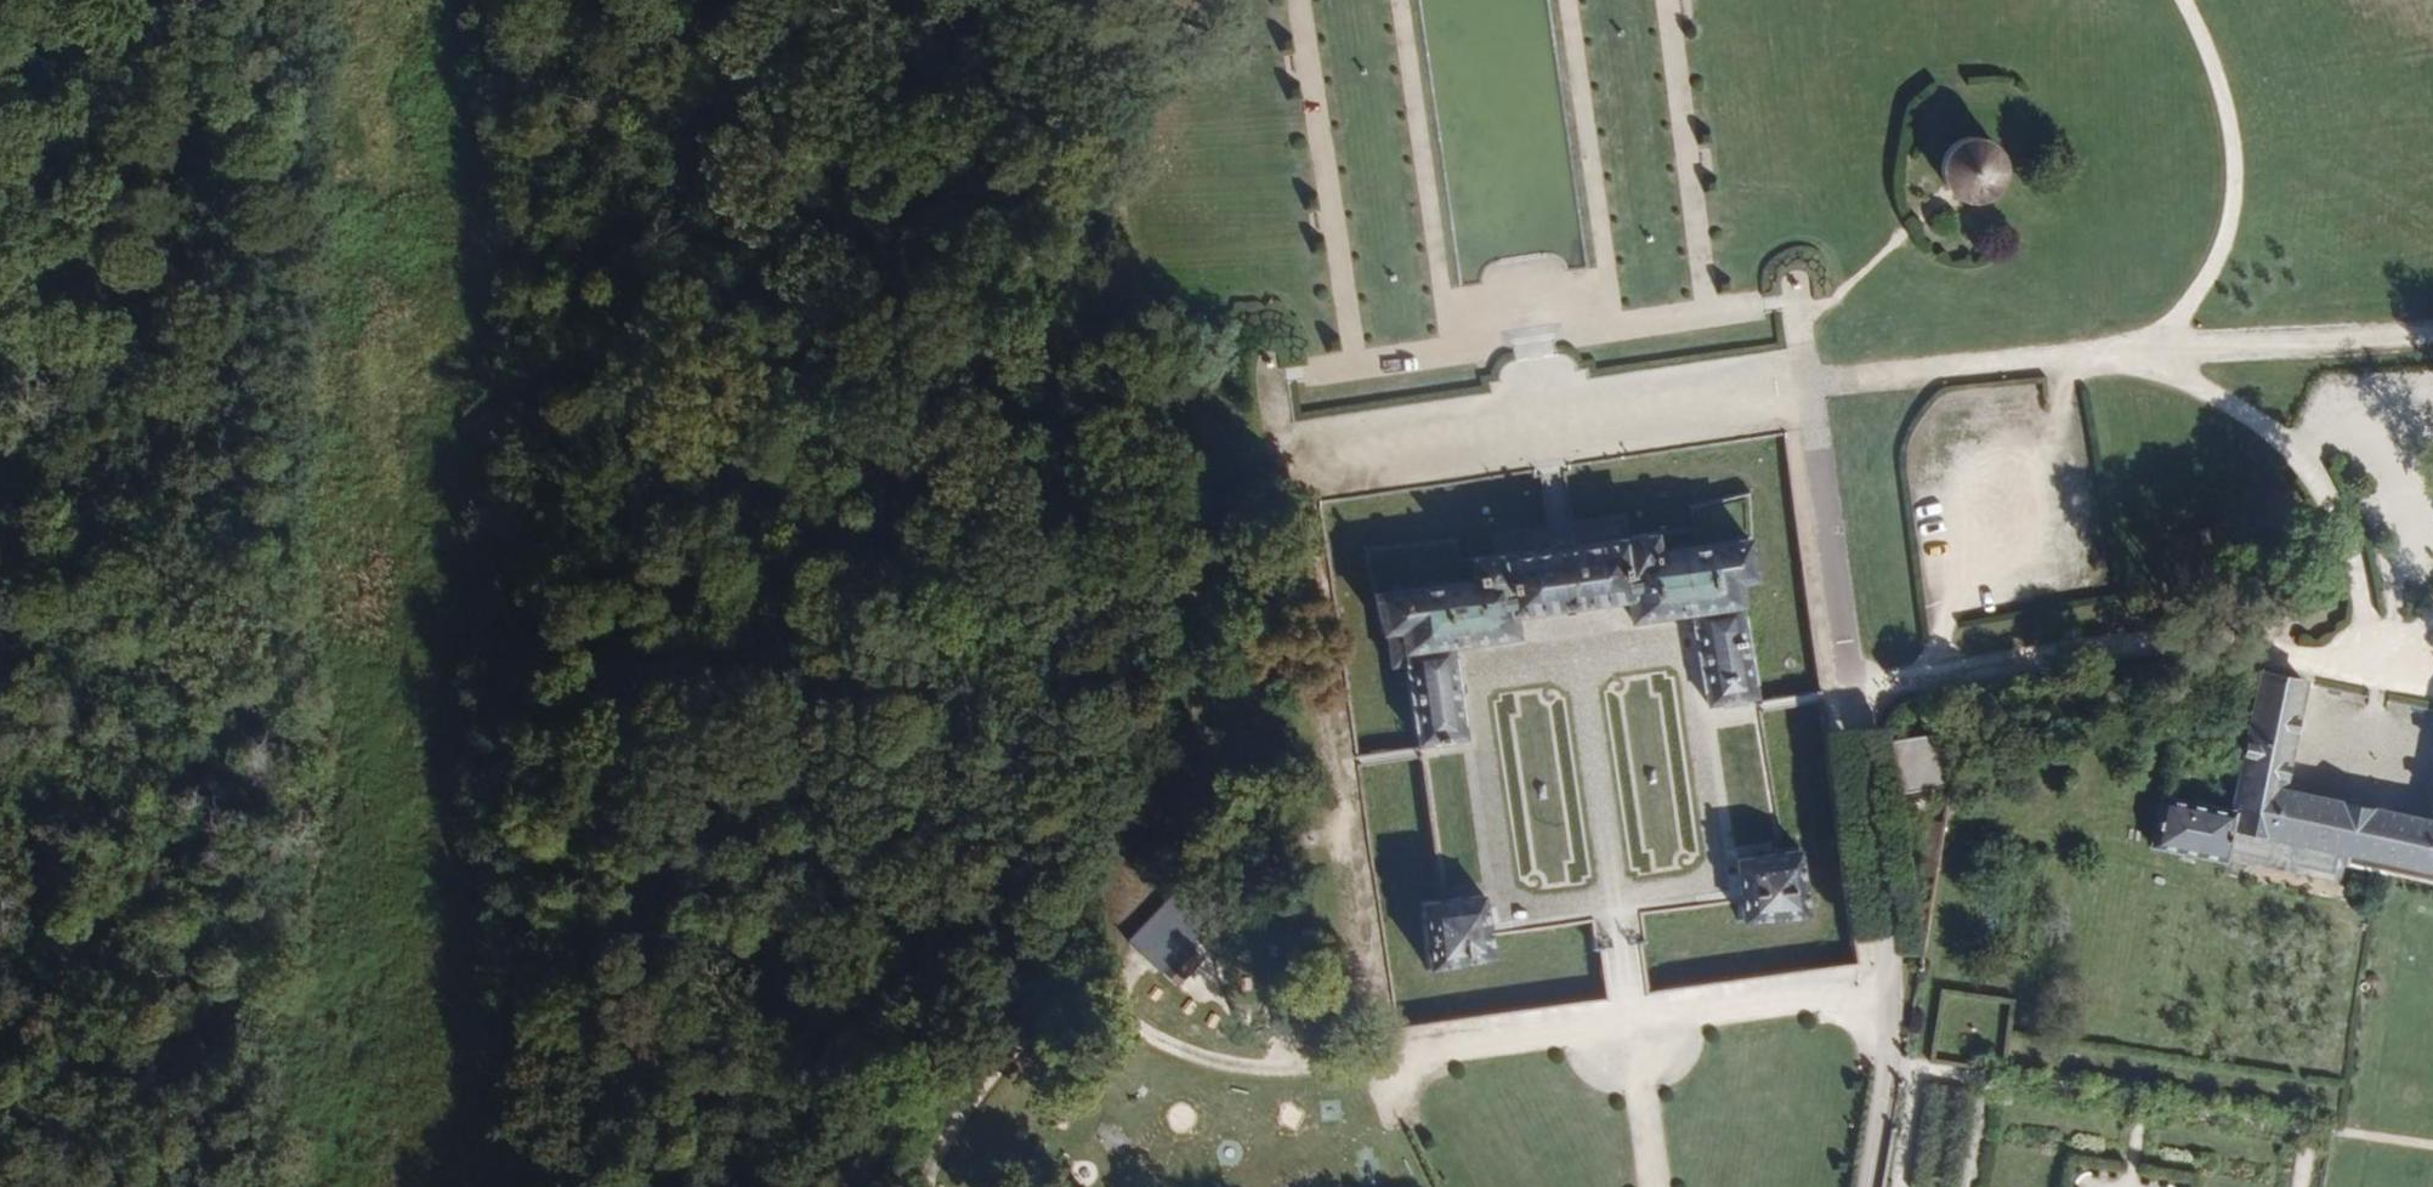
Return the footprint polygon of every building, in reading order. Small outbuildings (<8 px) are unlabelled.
[(2001,184),(2005,169),(2001,153),(1990,141),(1974,137),(1958,141),(1946,152),(1942,168),(1946,184),(1951,189),(1957,195),(1973,200),(1989,196),(2001,184)] [(1523,641),(1520,623),(1551,619),(1571,616),(1623,608),(1625,626),(1694,617),(1698,639),(1708,710),(1762,702),(1746,588),(1761,586),(1754,535),(1660,548),(1658,530),(1561,544),(1465,557),(1467,575),(1374,588),(1381,640),(1396,637),(1412,752),(1467,744),(1457,674),(1453,651),(1523,641)] [(2258,671),(2254,687),(2232,803),(2162,789),(2151,845),(2221,858),(2224,845),(2375,872),(2432,884),(2432,796),(2429,814),(2286,787),(2307,680),(2258,671)] [(1936,734),(1890,740),(1898,791),(1943,785),(1936,734)] [(1809,922),(1799,850),(1726,860),(1737,933),(1809,922)] [(1501,966),(1491,894),(1419,904),(1429,976),(1501,966)] [(1149,965),(1187,987),(1207,953),(1169,931),(1149,965)]
